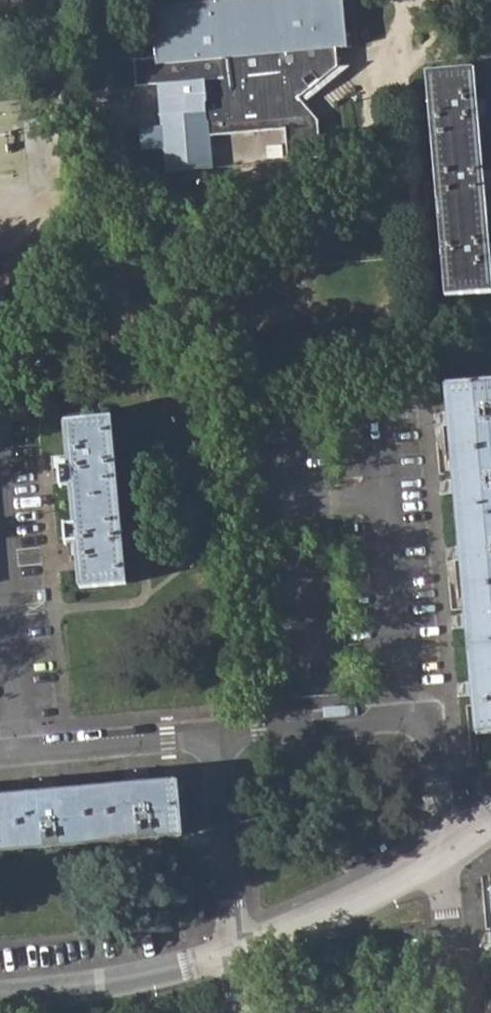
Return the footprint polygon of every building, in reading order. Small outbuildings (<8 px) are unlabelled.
[(151,6),(156,61),(134,63),(137,89),(159,87),(163,130),(142,131),(144,152),(165,151),(167,174),(215,169),(212,137),(245,134),(245,129),(232,130),(229,100),(243,99),(241,78),(227,78),(225,58),(335,49),(347,47),(342,0),(223,0),(151,6)] [(335,49),(225,58),(227,78),(241,78),(243,99),(229,100),(232,130),(245,129),(245,134),(284,130),(286,163),(319,159),(316,122),(298,99),(339,67),(336,66),(335,49)] [(426,75),(445,295),(490,292),(488,260),(486,241),(481,187),(480,170),(475,115),(474,98),(471,70),(426,75)] [(485,97),(474,98),(475,115),(483,114),(483,110),(487,110),(485,97)] [(480,170),(481,187),(488,186),(488,182),(490,182),(490,170),(490,169),(480,170)] [(459,548),(452,548),(453,559),(460,559),(465,615),(458,616),(459,627),(466,626),(471,682),(464,683),(465,697),(472,696),(476,734),(490,733),(490,381),(445,384),(448,412),(440,413),(441,425),(449,424),(453,480),(446,481),(447,493),(455,492),(459,548)] [(124,584),(110,418),(61,422),(64,456),(48,457),(49,471),(55,470),(56,486),(66,485),(70,526),(59,527),(61,543),(64,543),(72,542),(73,555),(75,588),(124,584)] [(66,557),(73,555),(72,542),(64,543),(66,557)] [(181,836),(176,782),(144,785),(144,779),(131,780),(131,786),(51,793),(50,787),(37,789),(38,795),(0,798),(0,852),(181,836)] [(487,891),(490,923),(483,924),(484,935),(490,934),(490,936),(490,891),(487,891)]
